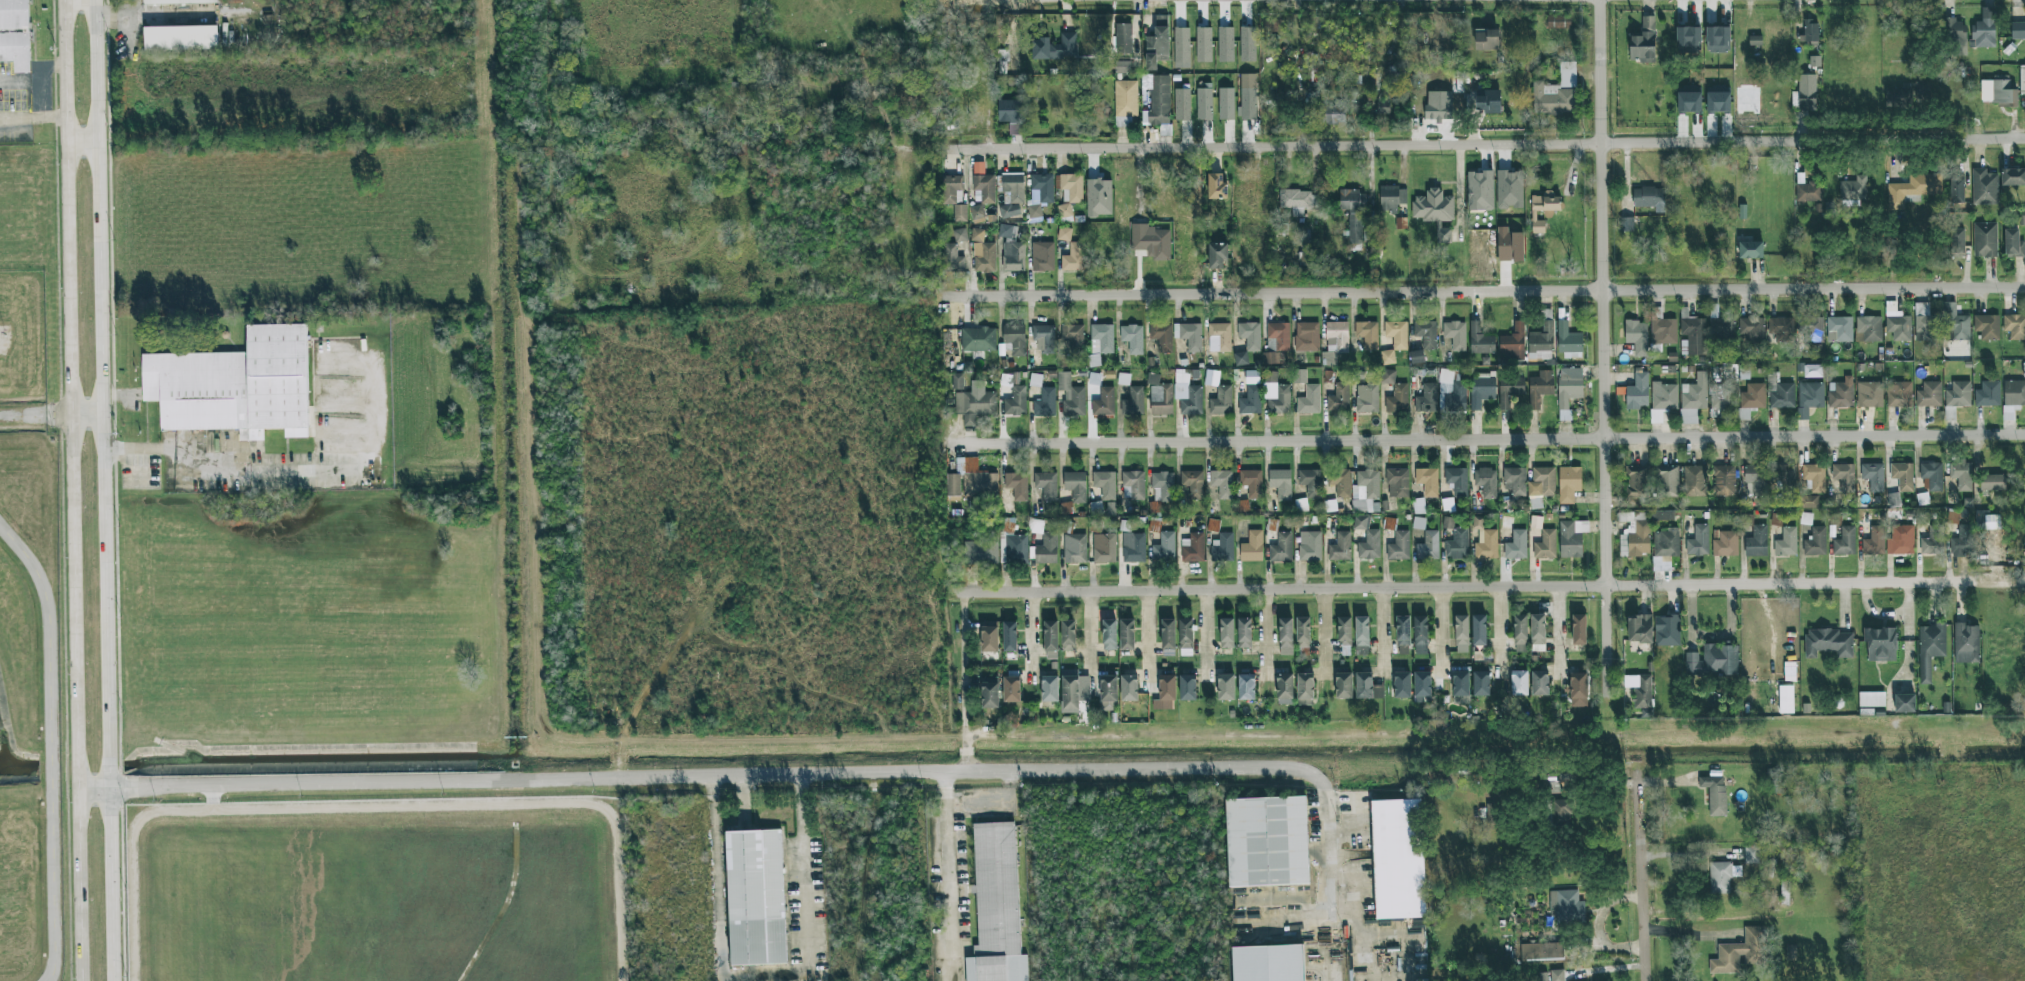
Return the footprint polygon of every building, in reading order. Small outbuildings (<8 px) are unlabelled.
[(17,64),(0,64),(0,0),(29,0),(33,76),(16,75),(17,64)] [(1995,7),(1982,8),(1982,21),(1973,22),(1973,48),(1995,48),(1995,7)] [(1146,71),(1157,71),(1157,62),(1168,62),(1167,15),(1155,16),(1156,36),(1145,36),(1146,71)] [(1547,29),(1571,28),(1570,15),(1547,15),(1547,29)] [(1629,62),(1654,62),(1655,16),(1642,16),(1642,36),(1630,35),(1629,62)] [(1965,19),(1947,19),(1948,56),(1966,55),(1965,19)] [(1804,22),(1804,32),(1799,32),(1799,42),(1819,42),(1818,22),(1804,22)] [(2012,22),(2011,39),(2024,39),(2024,22),(2012,22)] [(1116,53),(1133,53),(1132,24),(1115,24),(1116,53)] [(1730,27),(1707,26),(1706,52),(1730,53),(1730,27)] [(1197,62),(1212,62),(1211,27),(1196,28),(1197,62)] [(1219,62),(1234,61),(1234,27),(1218,27),(1219,62)] [(1256,27),(1241,27),(1241,62),(1255,62),(1256,27)] [(1677,27),(1677,51),(1701,51),(1701,27),(1677,27)] [(1190,28),(1174,28),(1174,62),(1189,62),(1190,28)] [(1499,50),(1499,29),(1475,29),(1475,51),(1499,50)] [(142,31),(217,30),(218,53),(143,54),(142,31)] [(1076,32),(1061,33),(1061,44),(1050,45),(1050,38),(1032,38),(1032,59),(1077,58),(1076,32)] [(1761,36),(1749,36),(1749,45),(1761,45),(1761,36)] [(1821,66),(1821,57),(1810,57),(1810,66),(1821,66)] [(1118,67),(1119,73),(1130,72),(1130,62),(1125,62),(1125,67),(1118,67)] [(1576,62),(1560,62),(1560,85),(1543,85),(1543,81),(1533,81),(1533,115),(1575,114),(1575,88),(1576,88),(1576,62)] [(1316,68),(1307,68),(1307,82),(1317,82),(1316,68)] [(1170,125),(1169,75),(1146,75),(1146,81),(1143,81),(1143,90),(1149,89),(1149,125),(1170,125)] [(1992,106),(2017,106),(2017,89),(2010,89),(2010,75),(1992,76),(1992,106)] [(1138,117),(1137,81),(1114,81),(1115,127),(1131,127),(1131,117),(1138,117)] [(1886,89),(1885,106),(1930,107),(1930,83),(1902,83),(1902,89),(1886,89)] [(1234,88),(1219,88),(1219,120),(1234,120),(1234,88)] [(1256,88),(1241,88),(1241,120),(1256,120),(1256,88)] [(1190,89),(1175,89),(1176,121),(1190,121),(1190,89)] [(1212,120),(1212,89),(1197,89),(1197,120),(1212,120)] [(1707,113),(1731,112),(1730,89),(1707,90),(1707,113)] [(1501,90),(1476,90),(1475,112),(1500,113),(1501,90)] [(1452,91),(1426,92),(1426,120),(1452,119),(1452,91)] [(1702,92),(1678,92),(1678,112),(1701,113),(1702,92)] [(998,124),(1022,123),(1021,100),(998,101),(998,124)] [(1321,124),(1346,123),(1345,102),(1320,102),(1321,124)] [(984,163),(973,163),(974,175),(984,175),(984,163)] [(1997,205),(1998,174),(1986,173),(1986,169),(1973,169),(1972,204),(1997,205)] [(2002,169),(2002,186),(2024,185),(2024,169),(2002,169)] [(1498,209),(1523,208),(1523,170),(1497,171),(1498,209)] [(1011,204),(1024,203),(1023,173),(1001,174),(1002,192),(1010,192),(1011,204)] [(1209,199),(1228,199),(1228,182),(1223,182),(1223,173),(1208,174),(1209,199)] [(1941,173),(1909,174),(1910,183),(1888,184),(1888,204),(1920,203),(1920,196),(1942,195),(1941,173)] [(1062,203),(1083,202),(1082,174),(1061,175),(1062,203)] [(994,175),(973,176),(973,203),(995,203),(994,175)] [(1053,175),(1030,175),(1031,200),(1028,200),(1028,218),(1042,218),(1041,204),(1054,203),(1053,175)] [(1839,182),(1840,201),(1866,201),(1866,175),(1856,175),(1856,181),(1839,182)] [(962,176),(942,176),(942,204),(963,204),(962,176)] [(1964,203),(1964,177),(1950,176),(1949,203),(1964,203)] [(1087,180),(1088,216),(1112,216),(1111,179),(1087,180)] [(1795,183),(1796,202),(1822,201),(1822,183),(1795,183)] [(1406,187),(1380,187),(1380,212),(1397,212),(1397,205),(1407,205),(1406,187)] [(1664,207),(1663,187),(1633,188),(1634,207),(1664,207)] [(1453,221),(1454,196),(1441,196),(1441,188),(1428,188),(1427,197),(1413,196),(1413,218),(1422,218),(1422,222),(1437,222),(1436,243),(1451,243),(1452,228),(1441,228),(1441,221),(1453,221)] [(1340,190),(1340,211),(1349,211),(1349,250),(1362,250),(1362,210),(1366,210),(1366,190),(1340,190)] [(1318,208),(1318,191),(1280,191),(1280,208),(1291,208),(1291,217),(1303,217),(1303,208),(1318,208)] [(1532,196),(1531,233),(1544,234),(1545,221),(1536,220),(1536,211),(1561,211),(1561,196),(1553,196),(1553,191),(1544,191),(1544,196),(1532,196)] [(1018,203),(998,207),(1000,219),(1021,215),(1018,203)] [(1059,218),(1072,216),(1070,204),(1057,206),(1059,218)] [(954,222),(967,222),(966,205),(954,205),(954,222)] [(984,218),(983,205),(970,205),(971,219),(984,218)] [(1622,231),(1633,232),(1633,219),(1622,219),(1622,231)] [(1973,223),(1974,258),(1997,257),(1996,222),(1973,223)] [(1016,238),(1016,225),(999,225),(998,237),(1016,238)] [(1147,250),(1148,261),(1170,261),(1170,226),(1131,227),(1131,250),(1147,250)] [(953,230),(955,243),(967,241),(965,228),(953,230)] [(1058,241),(1071,241),(1071,228),(1059,228),(1058,241)] [(995,243),(984,243),(984,229),(970,229),(971,243),(973,243),(974,272),(996,272),(995,243)] [(1964,229),(1951,229),(1951,256),(1965,256),(1964,229)] [(2018,229),(2005,229),(2005,257),(2024,257),(2024,240),(2019,240),(2018,229)] [(1763,258),(1763,242),(1751,242),(1751,236),(1739,237),(1740,259),(1763,258)] [(1025,243),(1004,242),(1003,271),(1024,271),(1025,243)] [(1083,242),(1069,242),(1070,256),(1061,256),(1062,271),(1084,270),(1083,242)] [(1054,243),(1032,243),(1032,271),(1054,271),(1054,243)] [(965,271),(965,257),(957,257),(957,244),(943,244),(944,272),(965,271)] [(1228,261),(1228,244),(1209,244),(1209,268),(1224,269),(1224,261),(1228,261)] [(1911,341),(1910,316),(1899,317),(1899,301),(1885,302),(1886,333),(1892,333),(1893,341),(1911,341)] [(1969,316),(1956,316),(1956,302),(1944,303),(1944,341),(1970,340),(1969,316)] [(1929,303),(1915,303),(1915,340),(1939,341),(1940,315),(1929,315),(1929,303)] [(1676,320),(1662,320),(1662,307),(1651,308),(1651,344),(1677,344),(1676,320)] [(1974,316),(1974,332),(1980,332),(1980,340),(1999,340),(1999,315),(1974,316)] [(2003,332),(2010,331),(2010,340),(2024,340),(2024,315),(2003,315),(2003,332)] [(1823,343),(1823,316),(1800,317),(1800,335),(1804,335),(1804,343),(1823,343)] [(1703,317),(1680,318),(1681,336),(1687,335),(1688,356),(1705,355),(1703,317)] [(1717,342),(1735,341),(1734,317),(1710,318),(1710,334),(1716,333),(1717,342)] [(1739,334),(1746,334),(1746,342),(1764,342),(1764,318),(1739,317),(1739,334)] [(1853,342),(1853,317),(1827,317),(1827,342),(1853,342)] [(1856,341),(1881,342),(1882,317),(1857,317),(1856,341)] [(1768,334),(1775,334),(1775,342),(1794,342),(1793,318),(1768,318),(1768,334)] [(1436,320),(1414,321),(1414,337),(1422,337),(1423,350),(1436,350),(1436,320)] [(1499,336),(1500,361),(1525,360),(1523,320),(1513,321),(1514,335),(1499,336)] [(1528,359),(1552,360),(1554,320),(1543,320),(1543,332),(1528,332),(1528,359)] [(1558,357),(1582,356),(1582,333),(1568,333),(1568,320),(1557,320),(1558,357)] [(1495,353),(1494,335),(1480,335),(1480,321),(1470,321),(1470,353),(1495,353)] [(1647,322),(1625,321),(1625,344),(1634,344),(1633,356),(1646,356),(1647,322)] [(1158,353),(1172,353),(1171,322),(1150,323),(1150,340),(1157,340),(1158,353)] [(1238,322),(1238,339),(1246,339),(1246,352),(1259,352),(1260,323),(1238,322)] [(1319,351),(1319,323),(1295,322),(1295,351),(1319,351)] [(1349,323),(1327,322),(1326,353),(1322,352),(1321,366),(1337,366),(1337,353),(1348,353),(1349,323)] [(1378,323),(1355,322),(1354,337),(1363,337),(1363,350),(1377,350),(1378,323)] [(1407,322),(1384,322),(1384,338),(1393,338),(1393,350),(1407,350),(1407,322)] [(1466,323),(1443,322),(1443,339),(1452,339),(1451,351),(1465,352),(1466,323)] [(1231,324),(1208,323),(1208,336),(1219,336),(1219,352),(1231,352),(1231,324)] [(1289,323),(1267,323),(1267,338),(1276,338),(1276,351),(1289,351),(1289,323)] [(1025,324),(1003,325),(1003,343),(1011,343),(1012,357),(1026,356),(1025,324)] [(1083,324),(1062,325),(1062,340),(1070,340),(1070,353),(1084,353),(1083,324)] [(1188,352),(1201,353),(1202,324),(1174,324),(1174,339),(1188,339),(1188,352)] [(1032,342),(1039,342),(1039,354),(1054,355),(1055,326),(1032,325),(1032,342)] [(1113,325),(1091,325),(1091,354),(1114,354),(1113,325)] [(1143,326),(1120,326),(1120,342),(1129,342),(1129,355),(1142,355),(1143,326)] [(961,328),(962,351),(996,350),(995,327),(961,328)] [(140,357),(247,355),(248,331),(310,330),(312,443),(287,443),(286,433),(263,433),(263,447),(242,447),(244,434),(164,434),(164,407),(140,406),(140,357)] [(1267,351),(1275,351),(1275,339),(1267,339),(1267,351)] [(1410,352),(1411,364),(1425,363),(1423,350),(1410,352)] [(1382,365),(1394,364),(1394,351),(1382,351),(1382,365)] [(1248,365),(1247,352),(1234,353),(1234,365),(1248,365)] [(1262,364),(1284,364),(1284,352),(1262,352),(1262,364)] [(1568,410),(1568,398),(1583,398),(1582,368),(1558,368),(1559,410),(1568,410)] [(1306,369),(1294,369),(1294,383),(1306,383),(1306,369)] [(1175,399),(1180,399),(1180,415),(1202,415),(1202,386),(1189,386),(1189,370),(1174,370),(1175,399)] [(1219,371),(1205,370),(1205,385),(1219,386),(1219,371)] [(1395,370),(1382,370),(1381,383),(1395,384),(1395,370)] [(1467,412),(1466,381),(1459,382),(1459,370),(1439,370),(1440,413),(1467,412)] [(1529,377),(1530,410),(1540,410),(1540,395),(1554,395),(1553,370),(1539,371),(1539,377),(1529,377)] [(1260,384),(1259,371),(1245,371),(1246,384),(1260,384)] [(1290,385),(1277,385),(1277,371),(1263,371),(1263,400),(1267,400),(1268,413),(1290,413),(1290,385)] [(1707,372),(1696,371),(1696,385),(1682,384),(1681,409),(1706,409),(1707,372)] [(1085,416),(1084,387),(1071,387),(1070,372),(1058,372),(1058,391),(1063,391),(1063,416),(1085,416)] [(964,374),(953,373),(952,389),(963,390),(964,374)] [(1626,409),(1648,408),(1648,373),(1634,373),(1635,386),(1626,386),(1626,409)] [(1118,383),(1129,385),(1130,375),(1118,374),(1118,383)] [(1173,384),(1159,384),(1159,374),(1147,374),(1147,384),(1151,384),(1150,415),(1172,415),(1173,384)] [(1470,410),(1481,410),(1481,400),(1495,400),(1496,376),(1471,376),(1470,410)] [(1500,379),(1499,410),(1510,411),(1510,395),(1524,395),(1524,379),(1500,379)] [(955,393),(956,415),(963,414),(963,426),(976,426),(976,415),(997,415),(996,392),(984,392),(984,380),(971,381),(971,392),(955,393)] [(1999,381),(1981,381),(1981,390),(1975,390),(1975,406),(2000,406),(1999,381)] [(2003,381),(2004,420),(2014,420),(2014,408),(2024,408),(2024,381),(2003,381)] [(1711,382),(1710,409),(1735,410),(1736,383),(1711,382)] [(1827,408),(1853,408),(1854,383),(1828,382),(1827,408)] [(1882,407),(1883,382),(1857,382),(1857,407),(1882,407)] [(1912,383),(1887,382),(1886,407),(1912,407),(1912,383)] [(1941,382),(1922,382),(1922,391),(1916,391),(1917,406),(1941,406),(1941,382)] [(1971,382),(1952,382),(1951,390),(1946,390),(1945,406),(1970,407),(1971,382)] [(1348,383),(1335,383),(1335,396),(1326,396),(1327,413),(1349,412),(1348,383)] [(1408,384),(1394,383),(1393,397),(1385,397),(1385,412),(1407,412),(1408,384)] [(1437,384),(1423,383),(1423,397),(1415,397),(1415,411),(1437,412),(1437,384)] [(1652,410),(1677,410),(1678,384),(1652,383),(1652,410)] [(1765,384),(1747,383),(1747,392),(1739,392),(1739,420),(1750,420),(1750,408),(1765,408),(1765,384)] [(1769,408),(1794,408),(1795,383),(1776,383),(1775,392),(1770,392),(1769,408)] [(1798,383),(1799,420),(1809,420),(1808,408),(1824,407),(1824,383),(1798,383)] [(1320,385),(1306,384),(1305,398),(1298,398),(1297,413),(1319,413),(1320,385)] [(1209,399),(1209,414),(1232,414),(1231,385),(1217,386),(1218,399),(1209,399)] [(1261,413),(1260,385),(1247,385),(1247,398),(1238,398),(1239,414),(1261,413)] [(1378,412),(1378,385),(1357,385),(1357,413),(1378,412)] [(1026,386),(1012,386),(1012,399),(1004,399),(1004,415),(1025,415),(1026,386)] [(1143,386),(1129,386),(1129,400),(1121,400),(1121,415),(1143,416),(1143,386)] [(1114,415),(1114,387),(1100,387),(1101,400),(1092,401),(1092,416),(1114,415)] [(1055,388),(1041,388),(1041,401),(1033,401),(1033,417),(1055,416),(1055,388)] [(1944,420),(1955,420),(1955,407),(1945,407),(1944,420)] [(1559,411),(1559,421),(1571,421),(1571,411),(1559,411)] [(997,472),(978,472),(978,457),(956,458),(956,472),(963,472),(963,496),(998,495),(997,472)] [(1949,462),(1950,478),(1957,478),(1958,492),(1972,491),(1972,462),(1949,462)] [(1912,463),(1890,464),(1890,479),(1898,479),(1899,492),(1913,492),(1912,463)] [(1942,463),(1920,463),(1920,479),(1928,479),(1928,492),(1942,491),(1942,463)] [(1854,464),(1832,465),(1832,480),(1840,480),(1840,493),(1854,493),(1854,464)] [(1870,493),(1884,493),(1883,464),(1861,464),(1861,480),(1869,480),(1870,493)] [(1767,466),(1745,465),(1744,483),(1752,484),(1752,494),(1766,495),(1767,466)] [(1796,482),(1795,465),(1773,466),(1774,483),(1796,482)] [(1824,465),(1802,465),(1802,480),(1811,480),(1812,493),(1825,493),(1824,465)] [(1627,467),(1628,499),(1632,499),(1633,505),(1650,504),(1649,466),(1627,467)] [(1679,466),(1657,466),(1657,496),(1678,496),(1679,466)] [(1685,466),(1684,496),(1706,497),(1706,466),(1685,466)] [(1735,496),(1735,466),(1714,466),(1713,496),(1735,496)] [(1555,496),(1555,467),(1532,468),(1533,482),(1528,482),(1528,496),(1555,496)] [(1437,468),(1415,469),(1415,484),(1423,484),(1424,498),(1438,497),(1437,468)] [(1467,468),(1445,469),(1445,484),(1453,484),(1453,497),(1467,497),(1467,468)] [(1526,468),(1504,468),(1503,490),(1513,490),(1513,496),(1525,496),(1526,468)] [(1581,469),(1559,468),(1559,504),(1574,504),(1574,491),(1581,492),(1581,469)] [(1349,469),(1328,470),(1328,485),(1336,484),(1336,497),(1350,497),(1349,469)] [(1409,497),(1408,469),(1387,469),(1387,498),(1409,497)] [(1474,469),(1474,486),(1482,486),(1482,499),(1496,499),(1496,469),(1474,469)] [(1261,470),(1239,471),(1239,486),(1248,486),(1248,499),(1262,499),(1261,470)] [(1291,501),(1291,470),(1269,470),(1269,488),(1277,488),(1278,501),(1291,501)] [(1320,470),(1298,470),(1298,485),(1307,485),(1307,499),(1321,498),(1320,470)] [(1203,472),(1181,471),(1180,487),(1188,487),(1188,499),(1203,500),(1203,472)] [(1232,471),(1210,471),(1210,486),(1218,486),(1219,499),(1233,499),(1232,471)] [(1379,471),(1357,471),(1357,486),(1352,486),(1352,512),(1372,512),(1372,498),(1379,498),(1379,471)] [(1085,472),(1063,472),(1064,490),(1072,490),(1072,504),(1086,504),(1085,472)] [(1115,501),(1115,473),(1093,472),(1093,487),(1101,487),(1101,500),(1115,501)] [(1122,472),(1123,499),(1145,499),(1144,472),(1122,472)] [(1174,473),(1152,472),(1151,490),(1155,490),(1155,501),(1173,501),(1174,473)] [(1027,474),(1005,473),(1004,488),(1014,489),(1013,501),(1027,501),(1027,474)] [(1057,501),(1056,473),(1034,473),(1034,489),(1042,488),(1042,502),(1057,501)] [(960,474),(946,474),(947,497),(960,496),(960,474)] [(1980,490),(2005,491),(2006,475),(1981,475),(1980,490)] [(1531,508),(1542,508),(1541,496),(1531,497),(1531,508)] [(1782,506),(1782,496),(1772,496),(1772,507),(1782,506)] [(1818,496),(1800,496),(1800,508),(1818,508),(1818,496)] [(1295,500),(1296,512),(1308,511),(1307,498),(1295,500)] [(1413,514),(1425,514),(1425,498),(1413,499),(1413,514)] [(1248,512),(1248,500),(1238,500),(1238,511),(1248,512)] [(1337,511),(1336,500),(1325,501),(1326,512),(1337,511)] [(1091,516),(1103,514),(1101,501),(1089,503),(1091,516)] [(1115,516),(1116,503),(1107,502),(1106,515),(1115,516)] [(1620,556),(1649,556),(1648,512),(1618,513),(1618,522),(1628,522),(1628,535),(1619,535),(1620,556)] [(1771,525),(1782,525),(1783,514),(1771,514),(1771,525)] [(1380,530),(1369,529),(1369,516),(1354,515),(1353,529),(1366,530),(1365,543),(1358,543),(1357,558),(1379,559),(1380,530)] [(1395,530),(1396,519),(1385,517),(1384,529),(1395,530)] [(1497,558),(1497,530),(1483,530),(1483,517),(1472,517),(1472,531),(1478,531),(1478,543),(1475,543),(1475,559),(1497,558)] [(1501,527),(1512,528),(1513,517),(1502,517),(1501,527)] [(1541,528),(1542,518),(1532,517),(1530,527),(1541,528)] [(1220,520),(1209,519),(1208,531),(1218,532),(1220,520)] [(1132,521),(1121,520),(1119,531),(1130,533),(1132,521)] [(1559,558),(1582,558),(1582,532),(1588,533),(1589,521),(1560,521),(1559,558)] [(1072,533),(1071,522),(1061,522),(1061,534),(1072,533)] [(1686,540),(1686,555),(1708,555),(1708,525),(1694,525),(1694,540),(1686,540)] [(1745,538),(1745,556),(1767,556),(1766,525),(1753,525),(1753,538),(1745,538)] [(1913,554),(1914,526),(1892,525),(1892,539),(1887,539),(1886,554),(1913,554)] [(1974,525),(1958,525),(1958,538),(1951,538),(1950,555),(1972,556),(1974,525)] [(1826,526),(1811,526),(1812,540),(1803,540),(1804,555),(1826,555),(1826,526)] [(1854,526),(1841,526),(1841,539),(1832,540),(1833,555),(1855,554),(1854,526)] [(1862,555),(1884,555),(1885,526),(1870,526),(1870,539),(1862,539),(1862,555)] [(1944,526),(1929,526),(1928,539),(1921,539),(1920,554),(1943,555),(1944,526)] [(1653,557),(1679,556),(1678,527),(1668,528),(1668,531),(1653,532),(1653,557)] [(1796,527),(1782,527),(1783,540),(1774,540),(1774,556),(1796,555),(1796,527)] [(1468,528),(1453,528),(1453,541),(1445,541),(1445,559),(1468,558),(1468,528)] [(1555,529),(1541,530),(1542,543),(1533,543),(1533,558),(1556,558),(1555,529)] [(1240,561),(1262,561),(1262,530),(1248,530),(1248,544),(1240,544),(1240,561)] [(1438,559),(1439,531),(1424,530),(1424,544),(1416,544),(1416,559),(1438,559)] [(1527,558),(1526,530),(1513,530),(1513,543),(1504,543),(1504,559),(1527,558)] [(1028,535),(1012,535),(1012,531),(1000,531),(1000,563),(1027,564),(1028,535)] [(1174,531),(1160,532),(1160,545),(1152,545),(1152,560),(1175,560),(1174,531)] [(1350,531),(1337,532),(1337,545),(1328,545),(1328,560),(1351,560),(1350,531)] [(1409,531),(1395,531),(1395,544),(1387,544),(1387,560),(1409,560),(1409,531)] [(1713,556),(1738,556),(1738,531),(1719,531),(1719,540),(1713,540),(1713,556)] [(1291,532),(1277,532),(1277,545),(1269,545),(1269,561),(1292,560),(1291,532)] [(1321,532),(1299,532),(1299,560),(1321,561),(1321,532)] [(1057,533),(1043,533),(1042,545),(1034,545),(1034,551),(1030,551),(1030,563),(1057,563),(1057,533)] [(1145,562),(1145,533),(1122,534),(1123,563),(1145,562)] [(1204,533),(1189,533),(1189,539),(1181,540),(1182,562),(1204,561),(1204,533)] [(1233,533),(1219,533),(1219,540),(1211,540),(1211,561),(1233,562),(1233,533)] [(1086,563),(1086,534),(1064,535),(1064,563),(1086,563)] [(1116,563),(1115,534),(1093,535),(1094,563),(1116,563)] [(998,564),(998,542),(963,541),(962,563),(998,564)] [(1531,652),(1545,651),(1544,614),(1530,615),(1531,652)] [(1586,645),(1586,615),(1573,614),(1572,644),(1586,645)] [(1469,616),(1456,615),(1455,652),(1468,653),(1469,616)] [(1486,646),(1486,615),(1472,615),(1473,646),(1486,646)] [(1527,615),(1514,615),(1514,652),(1527,652),(1527,615)] [(1628,616),(1628,643),(1653,643),(1652,615),(1628,616)] [(1410,616),(1396,616),(1396,646),(1410,645),(1410,616)] [(1427,616),(1414,616),(1415,655),(1428,654),(1427,616)] [(1680,645),(1680,616),(1655,616),(1655,646),(1680,645)] [(1310,617),(1297,618),(1297,648),(1310,647),(1310,617)] [(1350,617),(1338,617),(1338,647),(1343,647),(1343,656),(1351,655),(1350,617)] [(1355,655),(1369,655),(1368,617),(1355,617),(1355,655)] [(1233,618),(1220,619),(1221,648),(1234,648),(1233,618)] [(1251,649),(1252,618),(1238,618),(1238,648),(1251,649)] [(1292,618),(1279,618),(1280,655),(1293,655),(1292,618)] [(1175,619),(1161,619),(1161,648),(1175,649),(1175,619)] [(1179,649),(1183,649),(1183,655),(1192,655),(1192,619),(1179,619),(1179,649)] [(1061,621),(1062,651),(1076,650),(1075,620),(1061,621)] [(1103,650),(1117,650),(1116,620),(1103,620),(1103,650)] [(1121,650),(1134,650),(1134,620),(1120,620),(1121,650)] [(1016,621),(1003,622),(1004,652),(1017,651),(1016,621)] [(1045,660),(1058,660),(1058,621),(1045,621),(1045,660)] [(1945,623),(1936,623),(1936,626),(1919,626),(1919,684),(1931,684),(1931,657),(1946,657),(1945,623)] [(1954,663),(1979,663),(1979,624),(1953,624),(1954,663)] [(998,652),(998,627),(981,627),(981,652),(998,652)] [(1895,628),(1863,629),(1863,642),(1867,642),(1868,662),(1896,661),(1895,628)] [(1852,633),(1838,634),(1838,629),(1805,630),(1806,658),(1817,658),(1817,652),(1834,651),(1835,659),(1853,658),(1852,633)] [(1738,675),(1738,645),(1703,645),(1704,661),(1699,661),(1698,652),(1685,653),(1685,676),(1738,675)] [(1469,671),(1453,671),(1453,696),(1470,696),(1469,671)] [(1528,671),(1511,671),(1512,695),(1528,695),(1528,671)] [(1548,695),(1548,671),(1531,671),(1532,696),(1548,695)] [(1431,672),(1414,672),(1415,701),(1431,700),(1431,672)] [(1490,696),(1489,672),(1473,672),(1473,696),(1490,696)] [(1314,705),(1313,673),(1297,674),(1298,706),(1314,705)] [(1352,673),(1335,673),(1336,699),(1352,699),(1352,673)] [(1356,699),(1383,698),(1383,685),(1372,685),(1372,673),(1356,673),(1356,699)] [(1410,698),(1410,673),(1394,673),(1394,698),(1410,698)] [(1587,707),(1586,673),(1570,673),(1570,686),(1569,686),(1569,707),(1587,707)] [(1235,700),(1234,674),(1218,675),(1218,700),(1235,700)] [(1255,674),(1238,674),(1239,700),(1255,700),(1255,674)] [(1293,674),(1277,674),(1277,704),(1293,704),(1293,674)] [(1137,675),(1121,676),(1121,701),(1138,701),(1137,675)] [(1176,676),(1160,675),(1160,710),(1172,710),(1172,701),(1175,701),(1176,676)] [(1196,675),(1179,675),(1180,700),(1196,700),(1196,675)] [(1651,675),(1624,676),(1624,688),(1633,688),(1634,709),(1652,708),(1651,675)] [(1020,676),(1003,677),(1004,702),(1021,702),(1020,676)] [(1041,676),(1042,702),(1058,702),(1058,676),(1041,676)] [(1079,711),(1079,676),(1063,676),(1062,711),(1079,711)] [(1116,676),(1100,676),(1101,711),(1117,711),(1116,676)] [(998,683),(982,683),(982,708),(999,708),(998,683)] [(1793,713),(1793,686),(1779,686),(1779,713),(1793,713)] [(1885,692),(1859,692),(1859,707),(1885,707),(1885,692)] [(1915,694),(1895,694),(1895,712),(1915,712),(1915,694)] [(1709,816),(1726,816),(1725,777),(1698,778),(1699,788),(1708,788),(1709,816)] [(1372,801),(1375,919),(1425,918),(1422,799),(1372,801)] [(1554,800),(1555,825),(1572,824),(1571,800),(1554,800)] [(1486,823),(1500,824),(1500,804),(1486,804),(1486,823)] [(1227,808),(1309,805),(1312,892),(1231,895),(1227,808)] [(1032,961),(1034,980),(967,980),(968,958),(979,957),(974,829),(1019,827),(1023,962),(1032,961)] [(729,837),(786,835),(788,969),(733,970),(729,837)] [(1745,864),(1759,863),(1759,845),(1744,846),(1745,864)] [(1775,860),(1768,860),(1767,877),(1775,877),(1775,860)] [(1730,894),(1729,877),(1741,877),(1741,866),(1732,866),(1732,862),(1709,863),(1710,894),(1730,894)] [(1780,905),(1788,905),(1789,881),(1781,881),(1780,905)] [(1549,890),(1550,916),(1555,916),(1556,925),(1585,924),(1584,901),(1578,902),(1578,889),(1549,890)] [(1739,973),(1739,956),(1744,956),(1744,965),(1766,964),(1765,926),(1744,927),(1744,944),(1717,944),(1717,960),(1709,960),(1709,974),(1739,973)] [(1563,943),(1516,944),(1516,962),(1563,961),(1563,943)] [(1796,946),(1786,945),(1786,961),(1796,961),(1796,946)] [(1304,953),(1305,980),(1235,980),(1234,956),(1304,953)] [(1551,980),(1564,980),(1564,970),(1550,970),(1551,980)]
